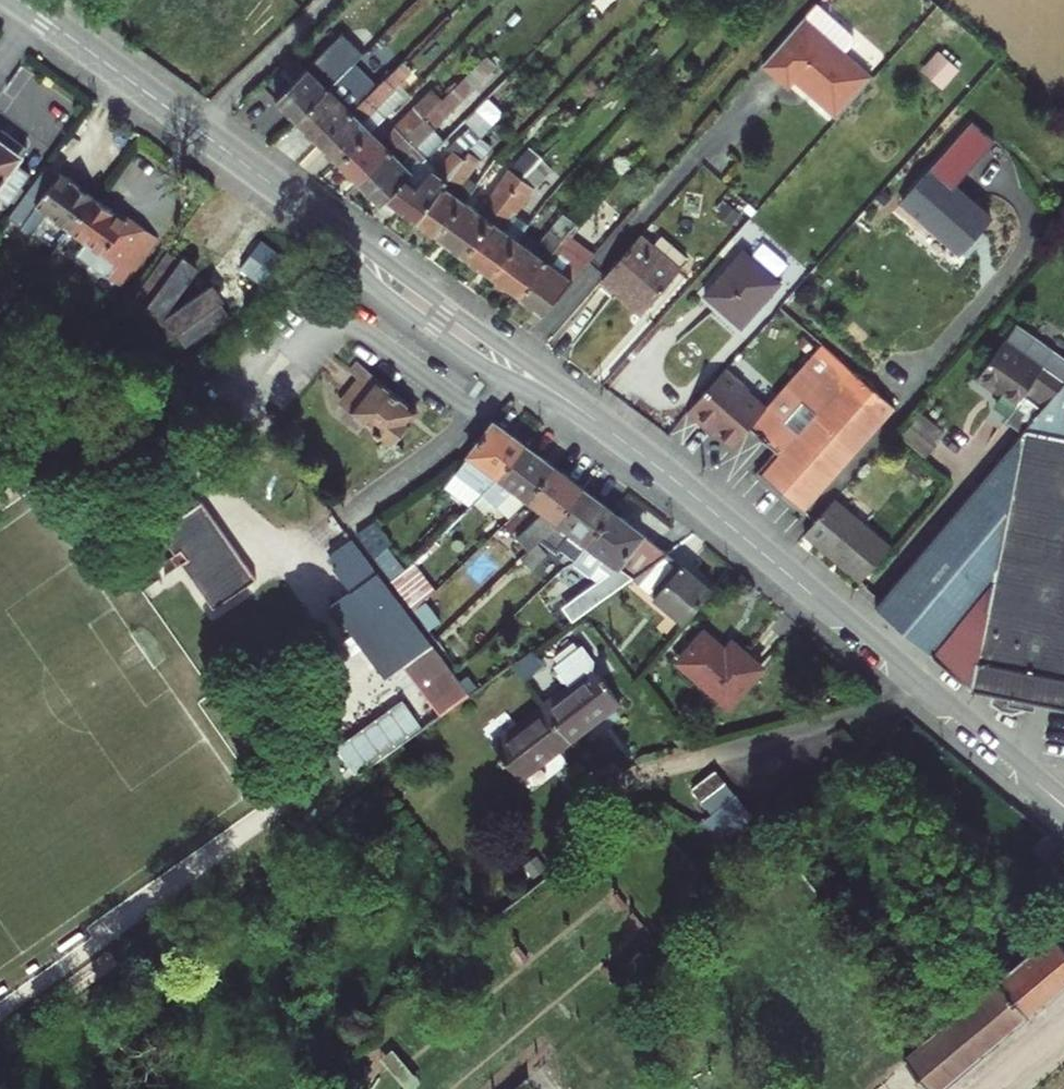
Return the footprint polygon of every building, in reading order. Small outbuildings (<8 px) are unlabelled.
[(818,4),(804,20),(790,36),(765,65),(790,88),(796,81),(839,118),(859,97),(873,80),(844,55),(854,44),(853,36),(818,4)] [(356,63),(390,30),(377,17),(340,54),(331,45),(276,99),(298,120),(356,63)] [(935,51),(924,72),(945,84),(957,63),(935,51)] [(298,120),(320,144),(371,94),(377,89),(379,86),(356,63),(298,120)] [(320,144),(340,164),(373,131),(396,108),(407,99),(387,79),(379,86),(377,89),(371,94),(320,144)] [(373,131),(340,164),(359,182),(442,100),(432,91),(381,139),(373,131)] [(449,94),(442,100),(359,182),(380,205),(387,198),(409,177),(438,148),(427,138),(460,106),(449,94)] [(482,139),(470,126),(449,150),(463,160),(472,149),(482,139)] [(0,136),(0,140),(10,148),(16,139),(4,130),(0,136)] [(16,139),(10,148),(0,140),(0,196),(10,203),(13,198),(17,201),(26,189),(22,186),(31,173),(19,164),(29,149),(16,139)] [(463,160),(448,182),(448,188),(419,220),(440,235),(466,201),(479,184),(470,177),(492,147),(482,139),(472,149),(463,160)] [(466,201),(440,235),(467,256),(527,177),(542,162),(530,149),(479,210),(466,201)] [(467,256),(492,275),(519,240),(503,227),(514,213),(518,216),(534,191),(535,187),(551,171),(542,162),(527,177),(467,256)] [(994,222),(934,169),(903,203),(963,256),(994,222)] [(448,188),(448,182),(431,170),(416,185),(409,177),(387,198),(419,220),(448,188)] [(46,216),(69,233),(94,198),(60,173),(50,188),(37,179),(16,207),(29,216),(21,228),(32,236),(46,216)] [(110,276),(123,284),(154,241),(94,198),(69,233),(86,244),(77,257),(108,278),(110,276)] [(519,240),(492,275),(522,297),(570,234),(577,224),(564,213),(539,242),(533,250),(519,240)] [(503,227),(519,240),(525,232),(530,225),(518,216),(514,213),(503,227)] [(533,250),(539,242),(525,232),(519,240),(533,250)] [(597,255),(570,234),(522,297),(545,314),(597,255)] [(654,246),(642,238),(604,279),(644,313),(680,272),(678,270),(688,258),(664,236),(654,246)] [(132,294),(160,314),(197,262),(169,242),(132,294)] [(269,286),(288,261),(263,243),(243,267),(269,286)] [(745,329),(783,284),(747,252),(707,296),(745,329)] [(158,314),(182,348),(232,314),(209,279),(158,314)] [(1044,369),(1006,343),(981,377),(1004,394),(998,403),(1013,414),(1044,369)] [(710,425),(736,447),(751,428),(780,452),(759,474),(798,508),(799,506),(806,512),(897,409),(825,345),(767,411),(743,389),(746,386),(727,369),(688,413),(707,429),(710,425)] [(418,413),(358,365),(354,371),(365,380),(373,386),(353,412),(392,444),(395,440),(403,439),(408,432),(407,425),(418,413)] [(344,405),(353,412),(373,386),(365,380),(344,405)] [(1025,434),(1023,437),(879,607),(979,691),(998,694),(995,705),(1001,711),(1016,714),(1027,710),(1030,699),(1063,706),(1063,389),(1025,434)] [(500,481),(527,446),(496,423),(446,488),(470,507),(485,492),(500,481)] [(515,490),(532,501),(557,468),(527,446),(500,481),(485,492),(497,506),(515,490)] [(561,524),(587,491),(557,468),(532,501),(546,511),(517,538),(531,552),(544,540),(561,524)] [(183,491),(151,513),(160,526),(192,504),(183,491)] [(580,562),(617,514),(587,491),(561,524),(544,540),(560,552),(562,550),(580,562)] [(863,584),(892,550),(837,501),(806,536),(863,584)] [(259,581),(204,502),(161,532),(216,611),(259,581)] [(621,567),(600,583),(553,615),(564,630),(634,579),(670,554),(617,514),(580,562),(577,565),(598,580),(613,561),(621,567)] [(394,544),(377,521),(358,533),(394,582),(404,572),(406,570),(390,549),(394,544)] [(387,677),(433,646),(353,539),(331,554),(338,564),(334,567),(351,590),(332,604),(387,677)] [(670,554),(634,579),(686,623),(714,591),(670,554)] [(598,580),(600,583),(621,567),(613,561),(598,580)] [(425,601),(404,572),(394,582),(416,610),(425,601)] [(681,664),(731,706),(762,669),(734,645),(727,653),(705,635),(681,664)] [(573,686),(546,708),(573,743),(622,705),(608,686),(610,684),(605,677),(603,678),(595,669),(597,660),(584,644),(557,666),(573,686)] [(546,667),(534,651),(513,666),(526,683),(546,667)] [(314,810),(368,771),(438,720),(471,697),(450,669),(430,683),(434,689),(403,711),(409,719),(367,749),(364,744),(300,790),(314,810)] [(524,781),(573,743),(546,708),(497,745),(504,756),(504,759),(508,763),(511,763),(524,781)] [(693,790),(703,802),(727,783),(718,771),(714,773),(693,790)] [(703,802),(712,814),(737,796),(727,783),(703,802)] [(737,796),(712,814),(700,823),(728,839),(755,819),(737,796)] [(997,981),(1028,1016),(1063,985),(1063,925),(997,981)] [(997,981),(903,1059),(928,1088),(941,1088),(1028,1016),(997,981)]
